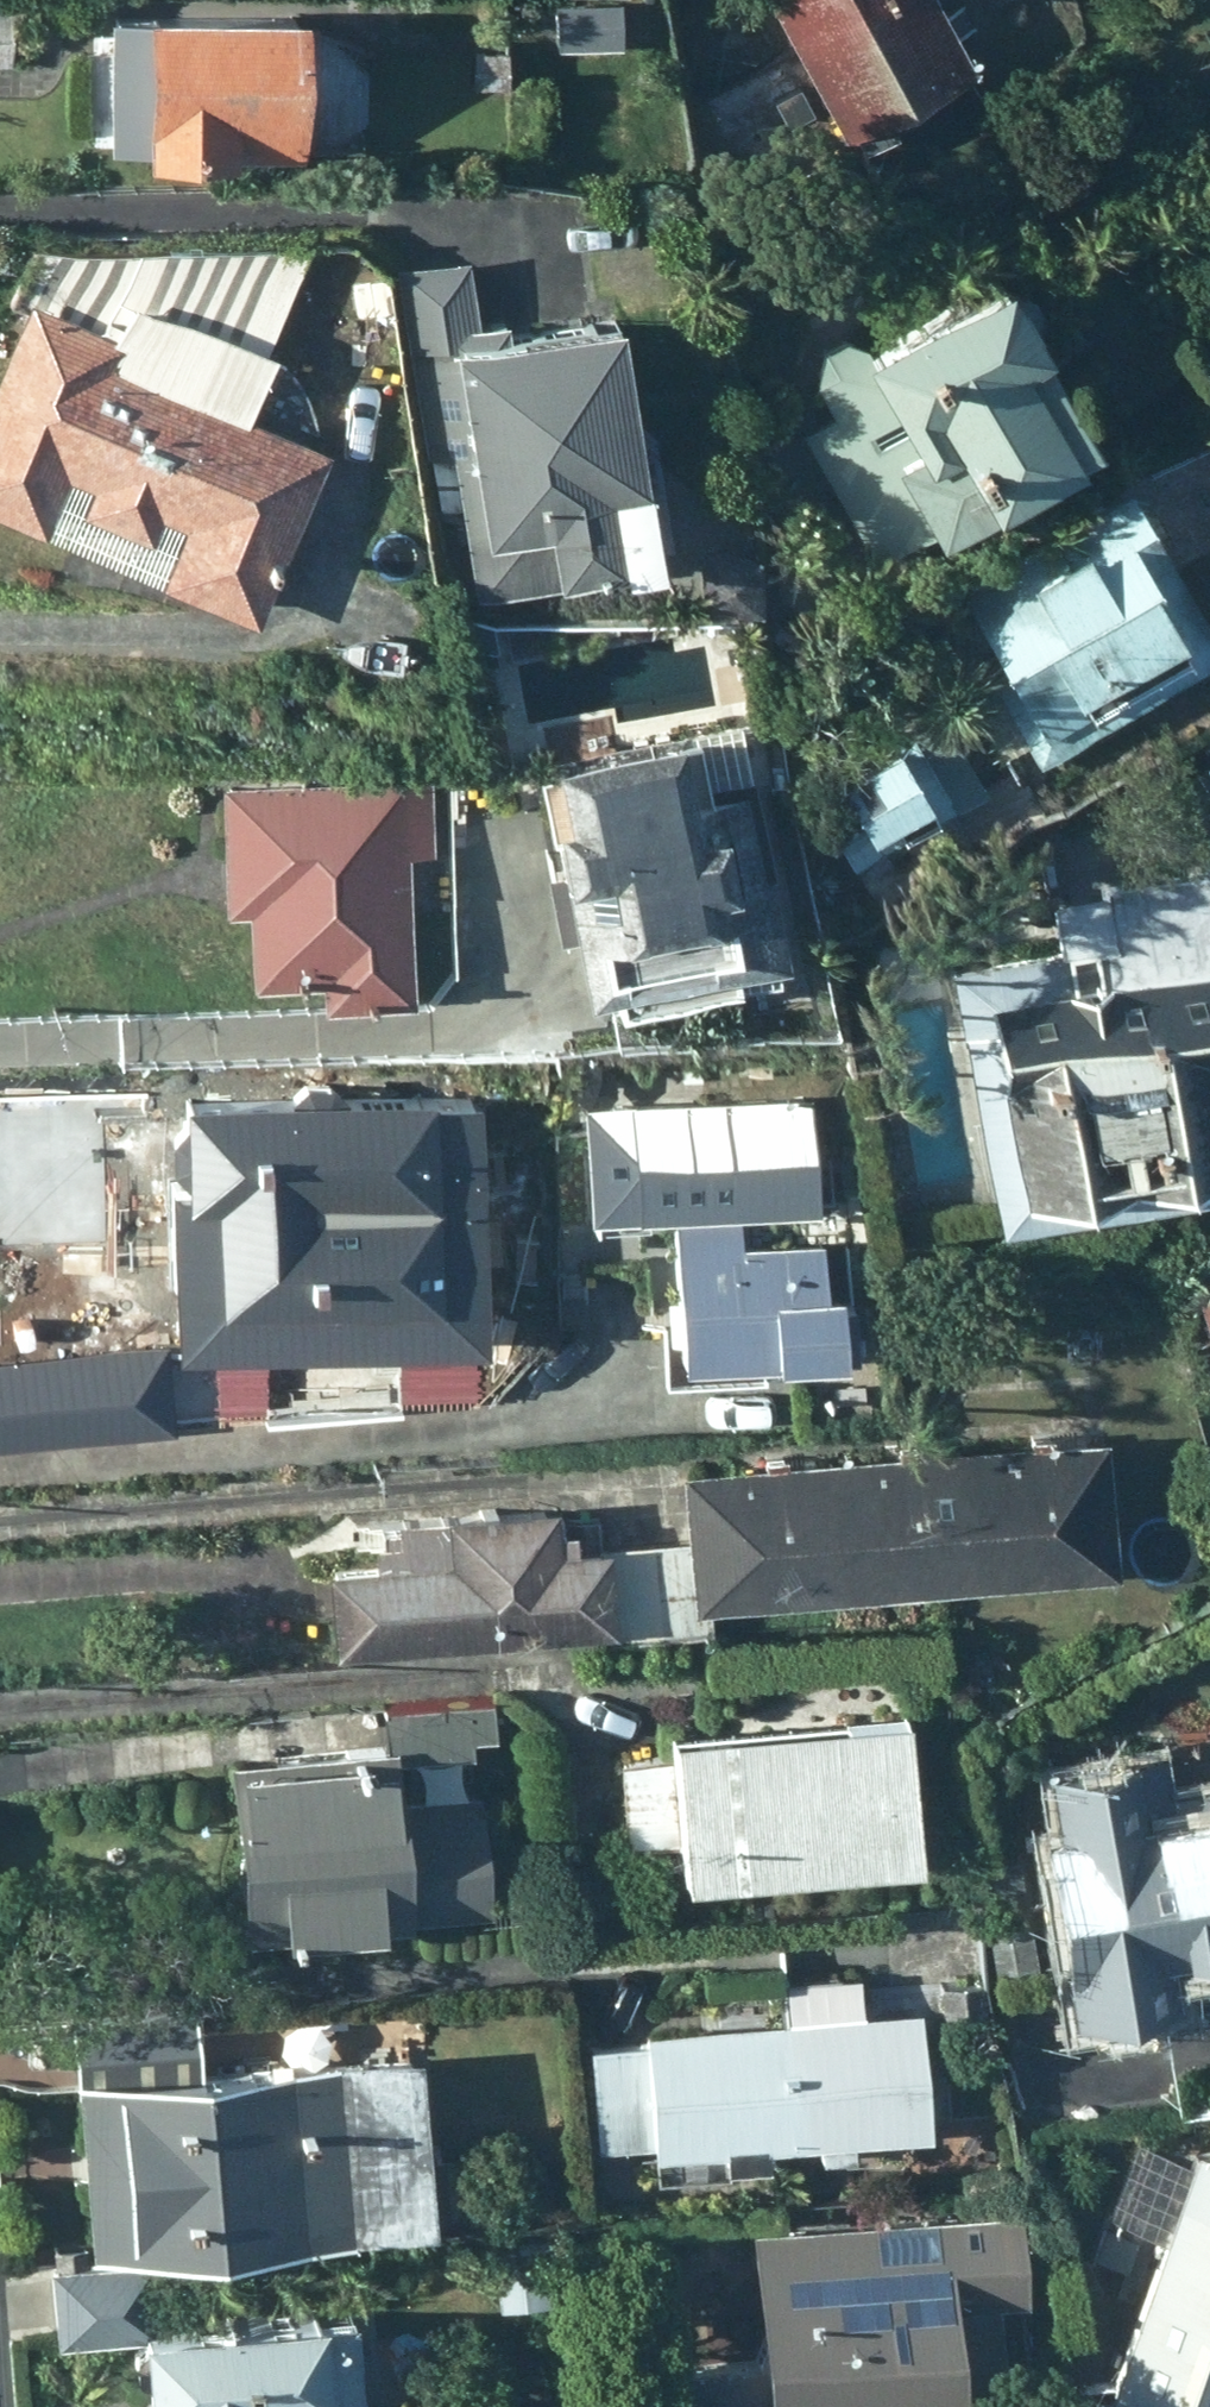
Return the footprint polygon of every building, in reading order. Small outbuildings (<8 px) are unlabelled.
[(778,43),(858,0),(755,0),(778,43)] [(920,0),(858,0),(778,43),(832,141),(959,71),(920,0)] [(607,3),(544,3),(546,46),(609,45),(607,3)] [(270,14),(114,16),(112,157),(271,155),(270,14)] [(501,54),(468,54),(468,91),(502,91),(501,54)] [(10,308),(0,331),(0,526),(27,538),(52,480),(74,489),(65,514),(134,543),(144,519),(167,528),(142,585),(240,626),(314,453),(231,418),(295,247),(19,245),(0,293),(0,305),(10,308)] [(456,261),(395,268),(409,356),(420,355),(446,508),(453,507),(468,599),(596,576),(594,571),(633,565),(593,323),(496,339),(493,323),(466,328),(456,261)] [(1055,444),(961,277),(842,343),(831,340),(808,352),(802,383),(818,415),(788,430),(860,562),(1055,444)] [(379,280),(348,285),(353,322),(384,317),(379,280)] [(1031,759),(1209,655),(1209,653),(1111,484),(931,588),(1031,759)] [(736,549),(685,548),(686,608),(737,607),(736,549)] [(972,794),(920,701),(819,758),(830,776),(817,781),(843,828),(826,838),(842,867),(972,794)] [(658,791),(649,743),(520,765),(529,823),(518,825),(528,881),(568,875),(573,909),(558,910),(566,954),(550,956),(558,1003),(593,997),(597,1016),(718,996),(715,976),(761,968),(728,780),(658,791)] [(422,776),(206,778),(206,912),(222,913),(223,981),(294,981),(295,1004),(391,1004),(391,854),(424,853),(422,776)] [(936,966),(970,1233),(1209,1203),(1209,887),(1206,852),(1183,855),(1185,871),(1086,884),(1087,894),(1038,900),(1045,952),(936,966)] [(268,1103),(153,1107),(153,1191),(140,1193),(141,1354),(397,1352),(398,1336),(454,1336),(453,1103),(439,1103),(439,1080),(410,1080),(409,1103),(326,1103),(309,1090),(284,1090),(268,1103)] [(796,1212),(787,1097),(563,1109),(568,1220),(660,1216),(667,1371),(818,1365),(815,1297),(804,1297),(802,1244),(730,1248),(729,1214),(796,1212)] [(1179,1290),(1192,1330),(1180,1335),(1188,1357),(1200,1353),(1209,1379),(1209,1279),(1179,1290)] [(1092,1442),(883,1460),(892,1592),(1113,1576),(1092,1442)] [(695,1607),(892,1592),(883,1460),(671,1478),(677,1545),(682,1636),(698,1635),(695,1607)] [(545,1505),(452,1514),(459,1639),(586,1629),(586,1642),(600,1641),(593,1552),(590,1520),(546,1525),(545,1505)] [(326,1649),(459,1639),(452,1514),(370,1522),(371,1541),(362,1541),(364,1564),(324,1568),(326,1649)] [(677,1545),(593,1552),(600,1641),(682,1636),(677,1545)] [(429,1796),(425,1754),(483,1750),(482,1736),(500,1734),(497,1696),(389,1706),(391,1743),(254,1754),(260,1825),(255,1834),(252,1844),(251,1855),(251,1865),(252,1876),(256,1885),(260,1895),(267,1902),(268,1925),(504,1905),(495,1791),(429,1796)] [(946,1846),(931,1701),(680,1728),(683,1752),(629,1758),(638,1843),(693,1837),(697,1873),(946,1846)] [(1182,1791),(1176,1752),(1062,1773),(1073,1831),(1064,1833),(1087,1967),(1081,1969),(1090,2016),(1198,1997),(1194,1973),(1209,1970),(1209,1787),(1182,1791)] [(994,1979),(948,1982),(952,2017),(997,2013),(994,1979)] [(772,1986),(775,2027),(783,2150),(810,2149),(811,2163),(845,2161),(844,2144),(921,2140),(914,2020),(848,2023),(845,1982),(772,1986)] [(214,2009),(85,2020),(110,2246),(456,2219),(442,2046),(219,2063),(214,2009)] [(761,2152),(783,2150),(775,2027),(634,2036),(635,2049),(577,2053),(583,2157),(641,2154),(641,2160),(717,2156),(718,2173),(762,2170),(761,2152)] [(1187,2205),(1117,2406),(1209,2406),(1209,2184),(1201,2210),(1187,2205)] [(1034,2207),(763,2225),(772,2354),(688,2359),(691,2406),(986,2406),(984,2388),(1020,2385),(1014,2302),(1043,2299),(1034,2207)] [(567,2237),(499,2243),(504,2301),(572,2295),(567,2237)] [(153,2255),(71,2262),(75,2313),(157,2306),(153,2255)] [(378,2302),(170,2319),(177,2406),(389,2406),(378,2302)]
